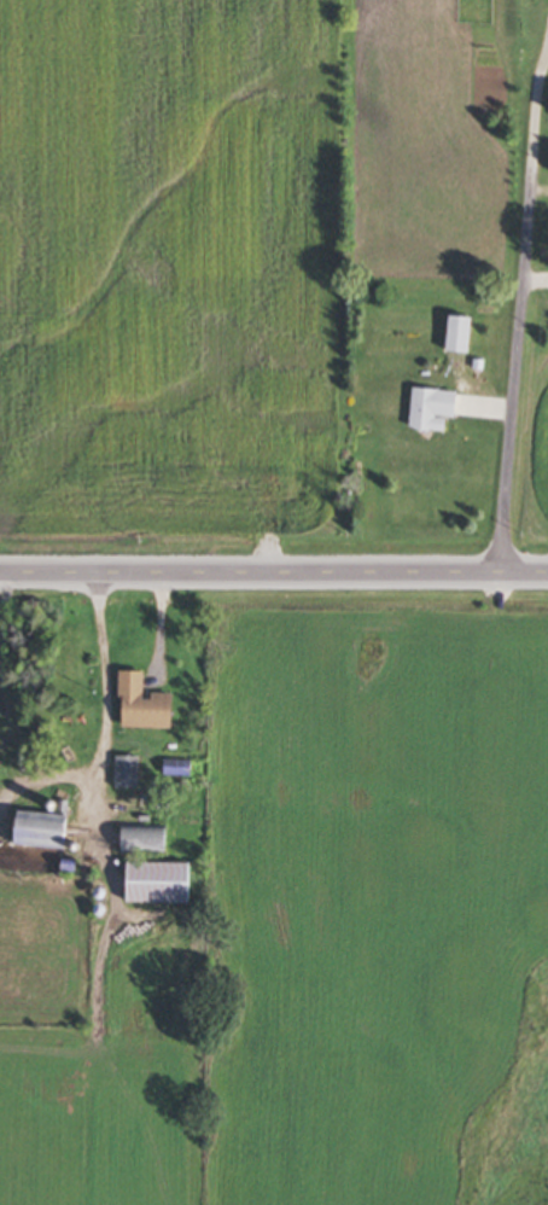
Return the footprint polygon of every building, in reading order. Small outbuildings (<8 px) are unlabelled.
[(471,351),(473,316),(451,315),(449,350),(471,351)] [(458,390),(414,386),(411,427),(446,430),(447,415),(456,416),(458,390)] [(122,727),(174,728),(174,694),(145,694),(145,671),(122,671),(122,727)] [(193,776),(193,751),(166,751),(166,776),(193,776)] [(139,756),(117,756),(117,788),(139,788),(139,756)] [(19,811),(16,844),(67,849),(70,815),(19,811)] [(167,853),(168,827),(123,827),(123,853),(167,853)] [(191,863),(129,863),(129,902),(191,902),(191,863)]
